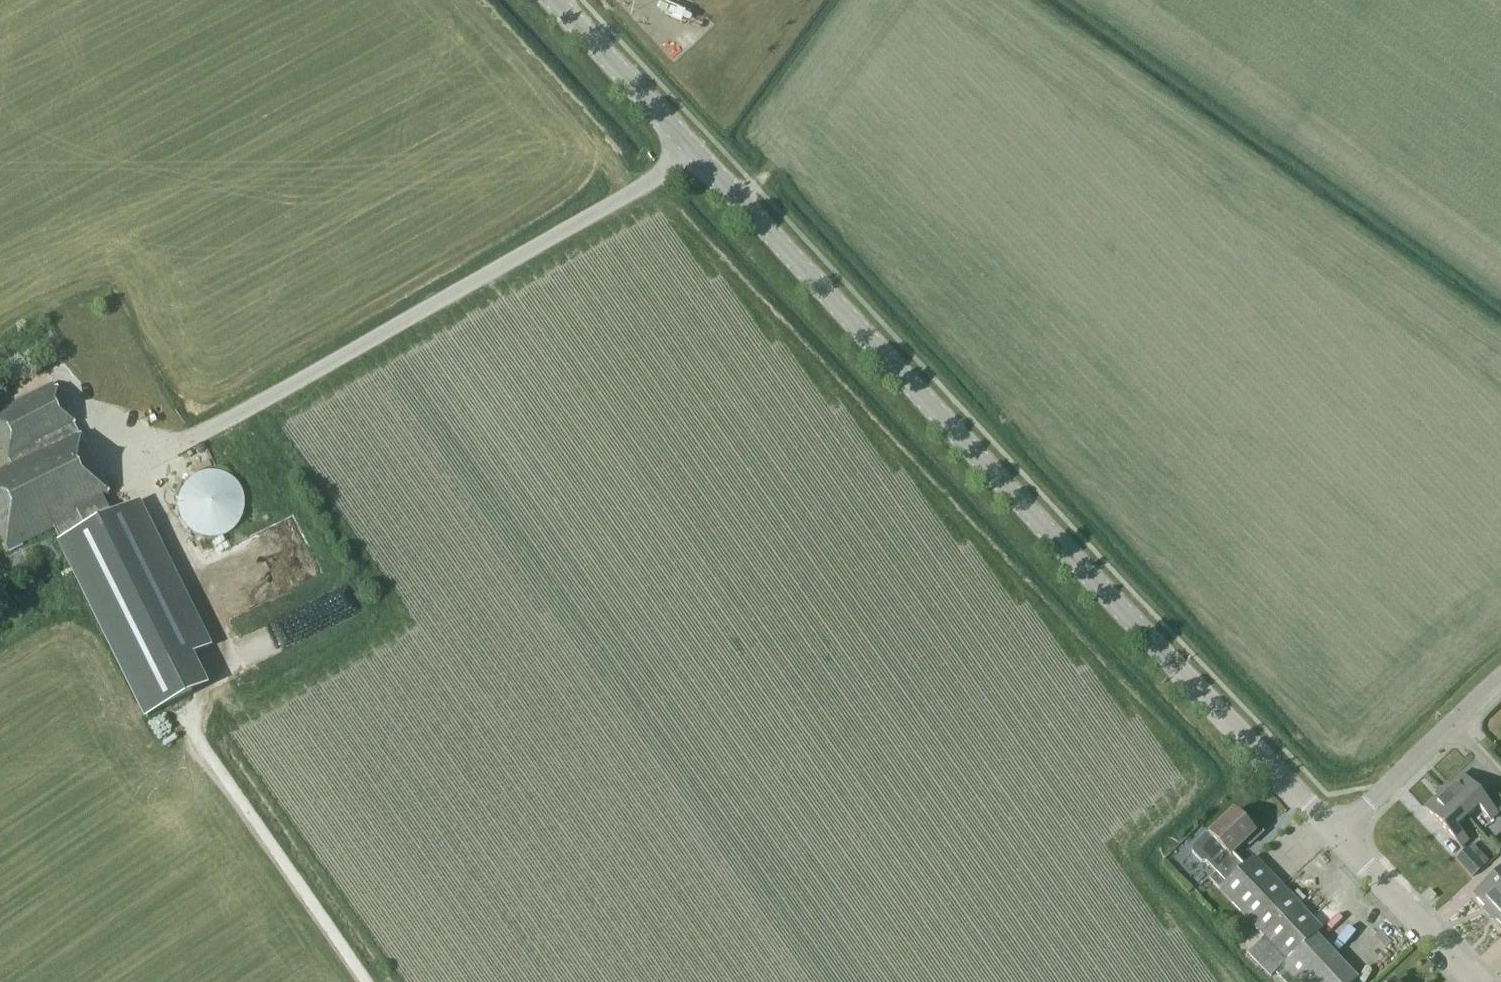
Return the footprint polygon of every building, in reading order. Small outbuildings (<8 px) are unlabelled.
[(54,527),(61,541),(131,685),(205,649),(134,505),(111,516),(104,503),(111,499),(54,384),(0,411),(0,462),(8,458),(9,461),(37,447),(39,450),(0,469),(0,536),(7,550),(54,527)] [(219,537),(227,533),(234,528),(239,521),(243,513),(244,505),(243,496),(239,488),(234,481),(227,476),(219,473),(211,472),(202,473),(194,476),(187,481),(182,488),(179,496),(178,505),(179,513),(182,521),(187,528),(194,533),(202,537),(211,538),(219,537)] [(1461,776),(1443,792),(1466,818),(1477,808),(1490,822),(1497,815),(1484,801),(1461,776)] [(1466,818),(1443,792),(1425,809),(1448,835),(1449,834),(1461,848),(1469,841),(1456,828),(1466,818)] [(1204,835),(1194,844),(1192,847),(1192,852),(1201,862),(1205,862),(1216,874),(1209,881),(1243,917),(1232,927),(1239,935),(1238,936),(1251,951),(1247,954),(1269,979),(1275,974),(1282,981),(1355,981),(1357,980),(1316,936),(1322,930),(1253,857),(1244,866),(1233,854),(1246,843),(1249,846),(1262,834),(1249,821),(1245,825),(1233,813),(1209,835),(1204,835)] [(1456,861),(1472,878),(1481,870),(1465,852),(1456,861)] [(1490,914),(1500,904),(1500,871),(1499,872),(1473,896),(1490,914)] [(1490,914),(1500,926),(1500,904),(1490,914)] [(1341,960),(1352,950),(1339,936),(1328,945),(1341,960)]
